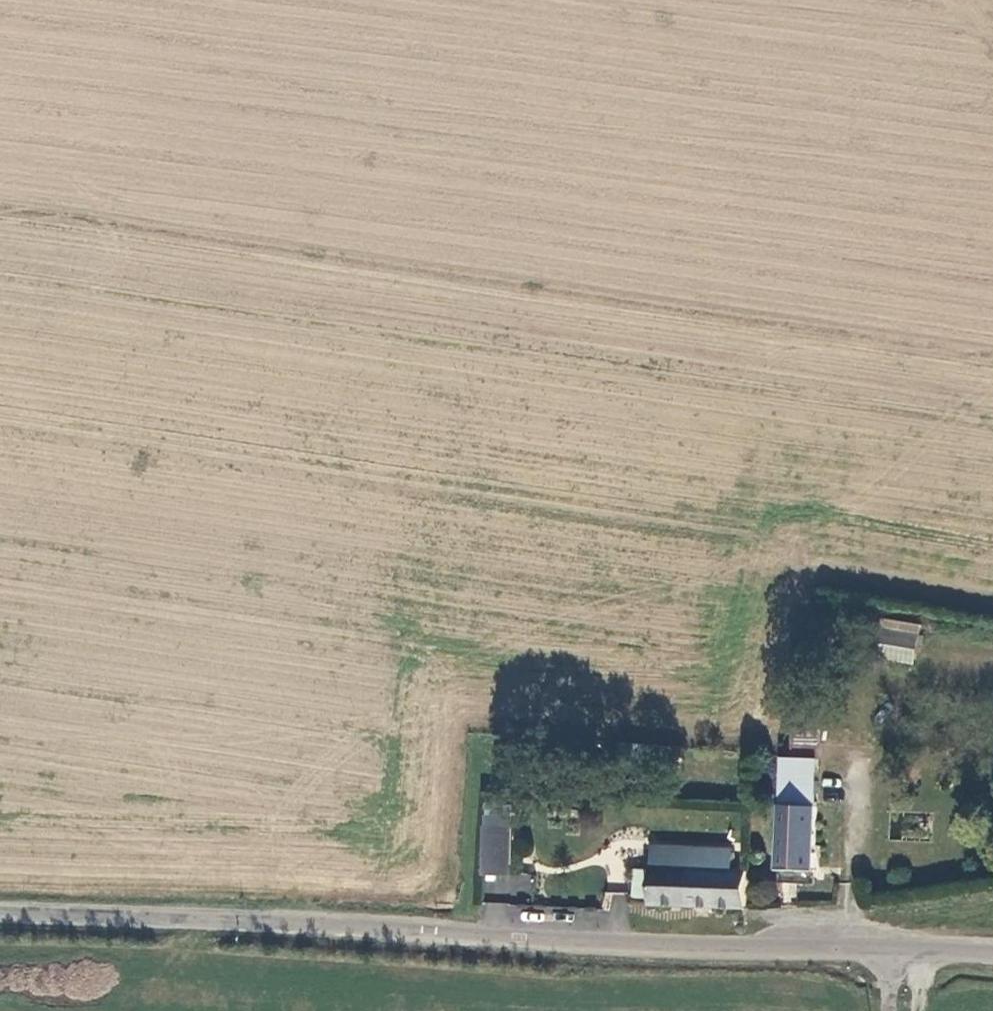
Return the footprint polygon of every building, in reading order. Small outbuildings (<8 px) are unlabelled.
[(875,660),(914,664),(918,623),(879,619),(875,660)] [(816,803),(821,718),(795,718),(793,753),(785,752),(783,803),(816,803)] [(616,735),(614,764),(670,767),(672,739),(616,735)] [(781,869),(814,872),(816,803),(783,803),(781,869)] [(510,818),(485,818),(485,840),(510,841),(510,818)] [(510,841),(485,840),(484,865),(511,865),(510,841)] [(650,903),(745,906),(746,868),(732,868),(733,846),(653,843),(650,903)]
